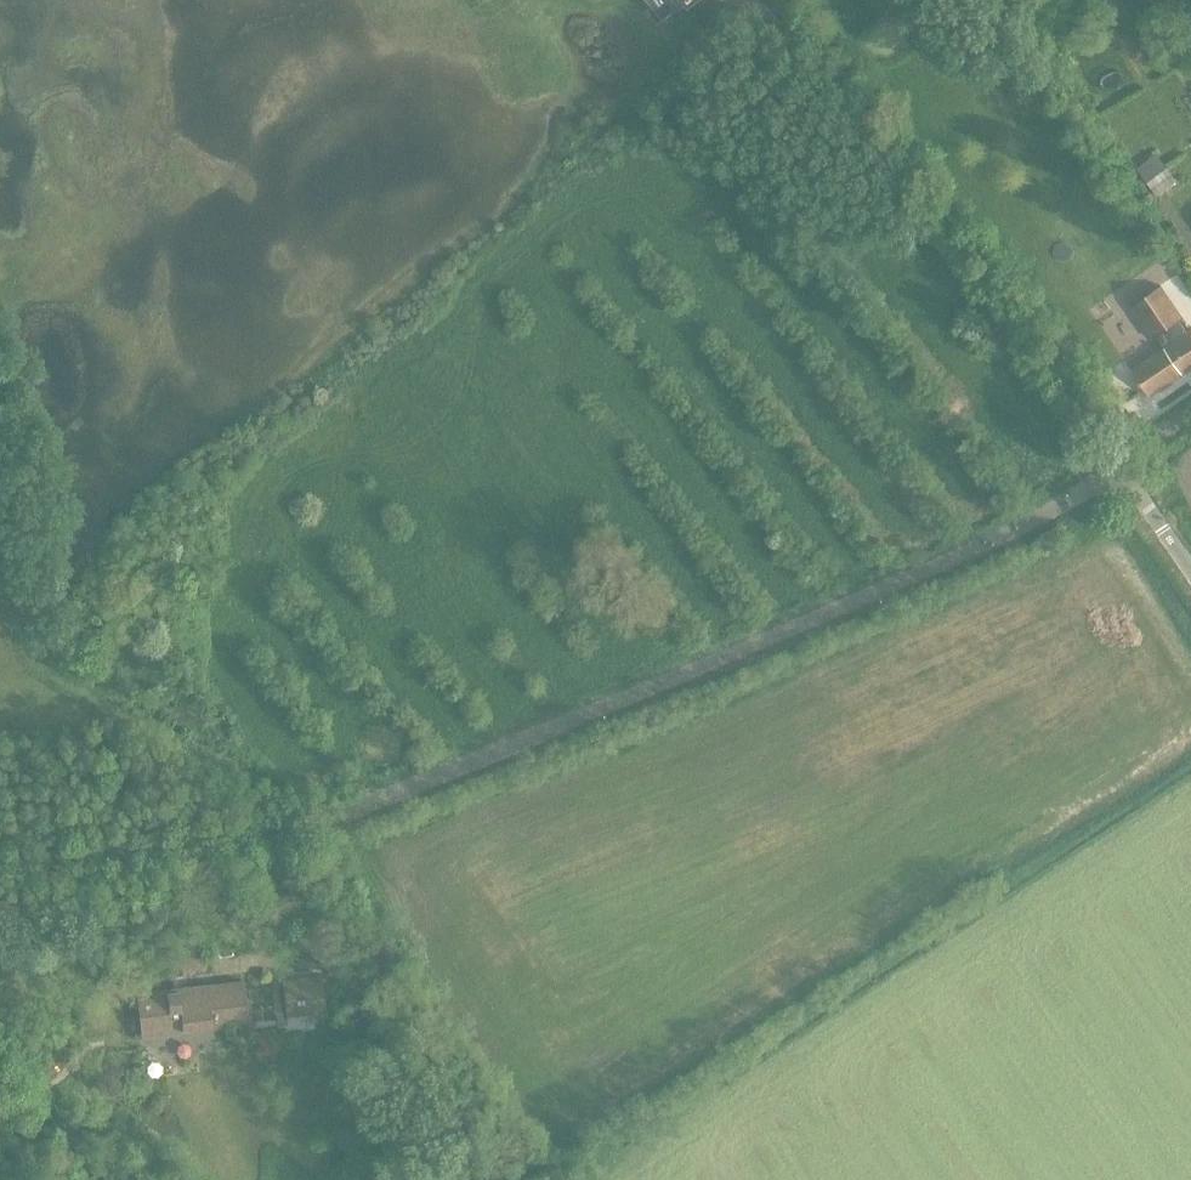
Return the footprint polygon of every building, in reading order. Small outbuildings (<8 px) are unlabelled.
[(676,10),(688,0),(668,0),(676,10)] [(1145,180),(1154,194),(1175,179),(1166,166),(1145,180)] [(1190,289),(1190,260),(1188,254),(1175,260),(1188,290),(1190,289)] [(1130,304),(1153,337),(1156,335),(1164,347),(1131,369),(1148,394),(1190,365),(1190,328),(1187,331),(1179,319),(1182,317),(1159,284),(1130,304)] [(1178,414),(1190,407),(1190,386),(1169,396),(1178,414)] [(282,978),(286,1015),(324,1011),(319,973),(282,978)] [(140,1021),(141,1033),(181,1029),(247,1021),(242,983),(137,995),(140,1021)]
